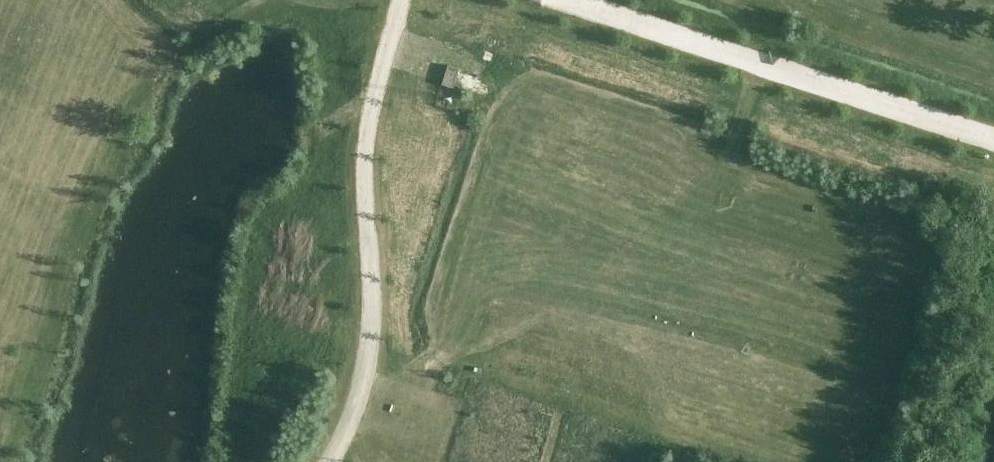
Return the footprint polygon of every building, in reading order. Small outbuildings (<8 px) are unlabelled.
[(458,69),(447,66),(440,85),(452,88),(458,69)]
